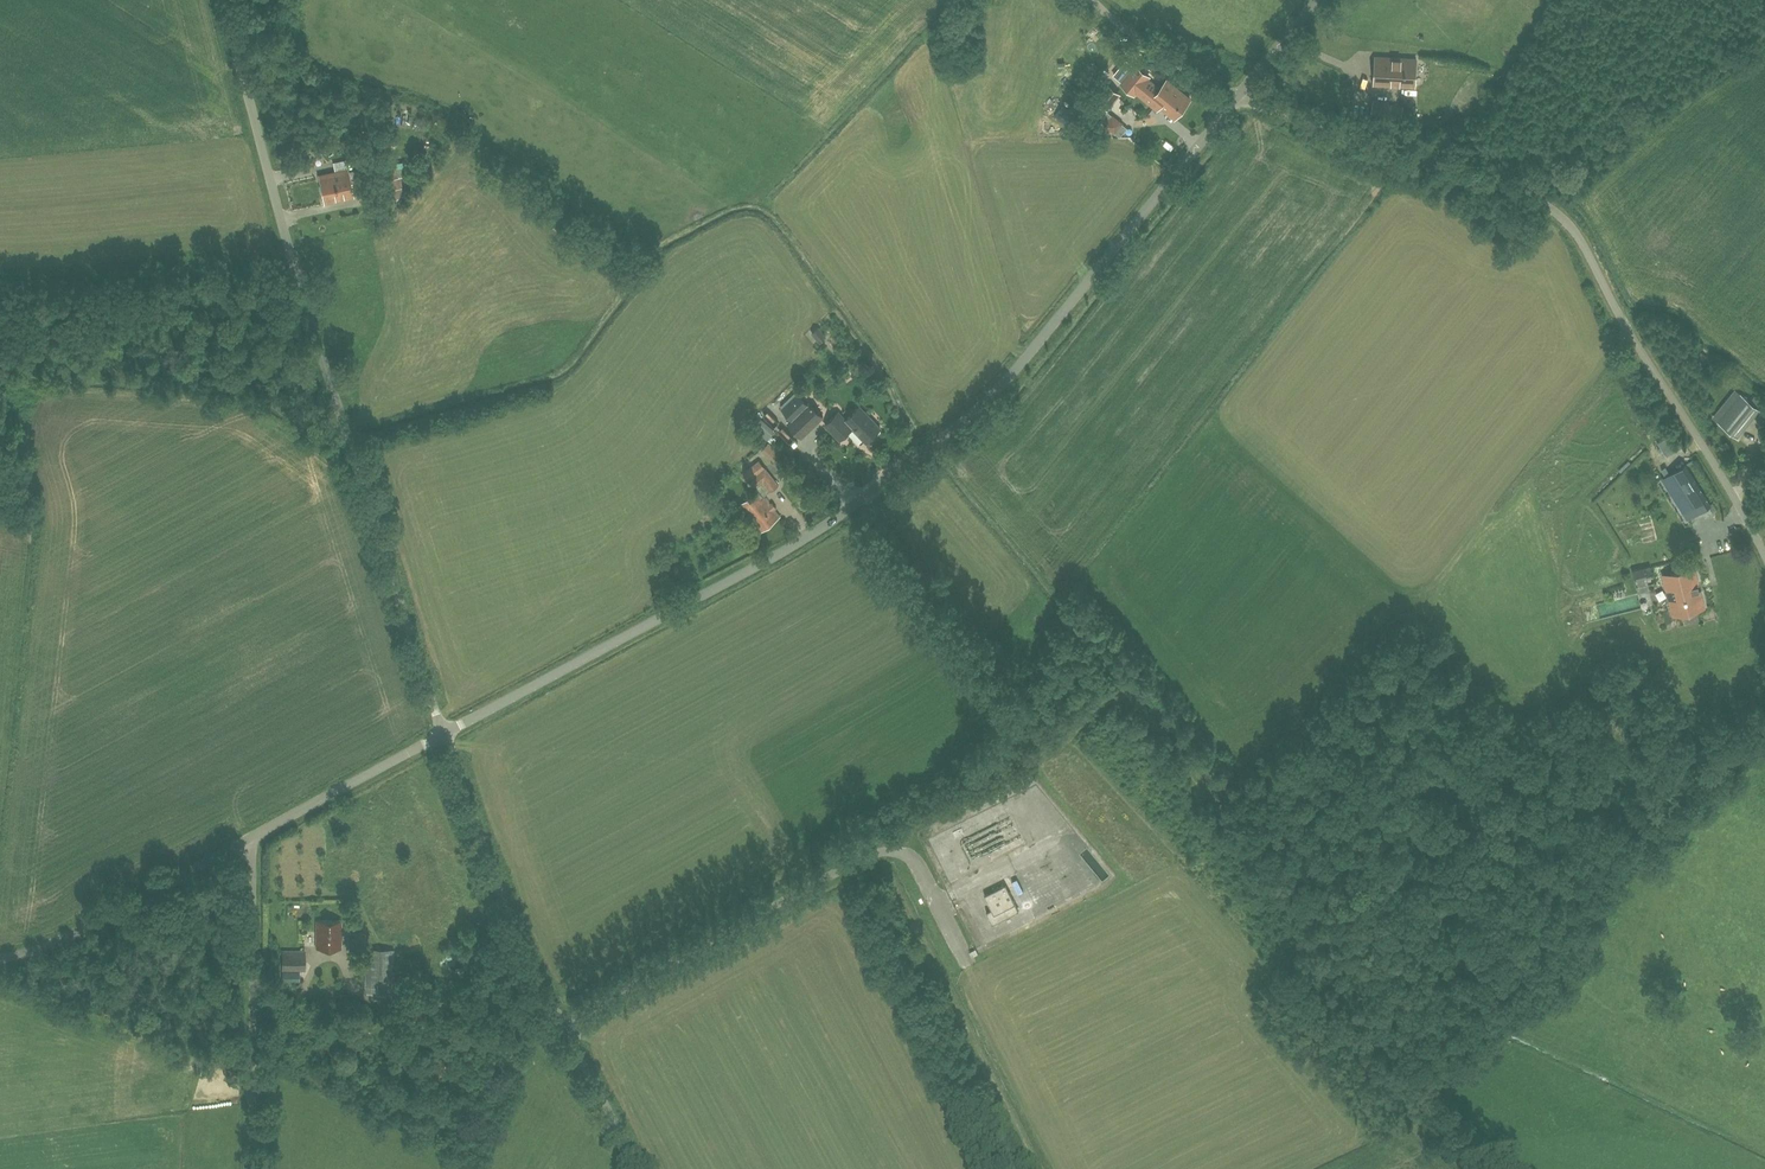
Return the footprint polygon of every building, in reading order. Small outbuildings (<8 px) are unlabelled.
[(1375,57),(1374,84),(1415,87),(1416,59),(1375,57)] [(1137,66),(1123,82),(1136,93),(1138,90),(1151,102),(1157,107),(1159,105),(1175,118),(1191,99),(1168,80),(1161,88),(1148,78),(1149,77),(1137,66)] [(1103,85),(1091,99),(1104,110),(1116,95),(1103,85)] [(1400,125),(1403,106),(1373,101),(1369,119),(1400,125)] [(1114,135),(1115,133),(1120,137),(1127,128),(1123,124),(1123,123),(1112,114),(1112,115),(1107,111),(1099,121),(1104,124),(1103,125),(1114,135)] [(1411,135),(1413,121),(1403,119),(1400,133),(1411,135)] [(380,149),(395,147),(394,135),(378,137),(380,149)] [(362,154),(360,142),(346,144),(349,157),(362,154)] [(385,179),(387,197),(388,198),(403,196),(401,177),(405,177),(403,162),(394,163),(393,155),(382,156),(385,179)] [(354,196),(348,170),(346,159),(333,162),(335,172),(336,172),(338,180),(335,181),(336,186),(333,187),(336,200),(354,196)] [(325,202),(336,200),(333,187),(336,186),(335,181),(338,180),(336,172),(335,172),(320,176),(325,202)] [(827,336),(820,326),(811,333),(819,343),(827,336)] [(810,403),(808,404),(797,393),(781,408),(791,420),(789,423),(802,437),(823,417),(810,403)] [(1740,393),(1717,421),(1737,437),(1759,409),(1740,393)] [(867,442),(881,429),(860,406),(846,420),(839,412),(826,424),(840,440),(853,428),(867,442)] [(759,446),(774,460),(781,452),(766,440),(759,446)] [(740,504),(745,511),(744,511),(760,532),(780,517),(764,496),(770,491),(770,492),(779,485),(759,460),(743,473),(755,489),(756,488),(758,490),(748,498),(740,504)] [(1690,517),(1711,504),(1685,463),(1665,476),(1690,517)] [(1729,563),(1697,570),(1706,611),(1739,603),(1729,563)] [(1677,598),(1670,600),(1674,615),(1696,609),(1704,607),(1693,567),(1663,575),(1667,590),(1675,588),(1677,598)] [(992,909),(987,912),(993,924),(1019,911),(1006,884),(985,895),(992,909)] [(1027,923),(1037,919),(1034,910),(1023,915),(1027,923)] [(341,948),(342,921),(316,921),(316,948),(341,948)] [(366,944),(366,934),(355,934),(355,944),(366,944)] [(392,994),(393,950),(369,950),(368,993),(392,994)] [(302,980),(302,971),(305,971),(305,951),(283,951),(283,971),(282,971),(282,980),(302,980)] [(961,971),(966,980),(971,978),(966,968),(961,971)] [(71,993),(75,983),(63,978),(59,988),(71,993)] [(356,1040),(369,1033),(364,1025),(351,1032),(356,1040)] [(440,1078),(448,1064),(439,1059),(431,1073),(440,1078)]
